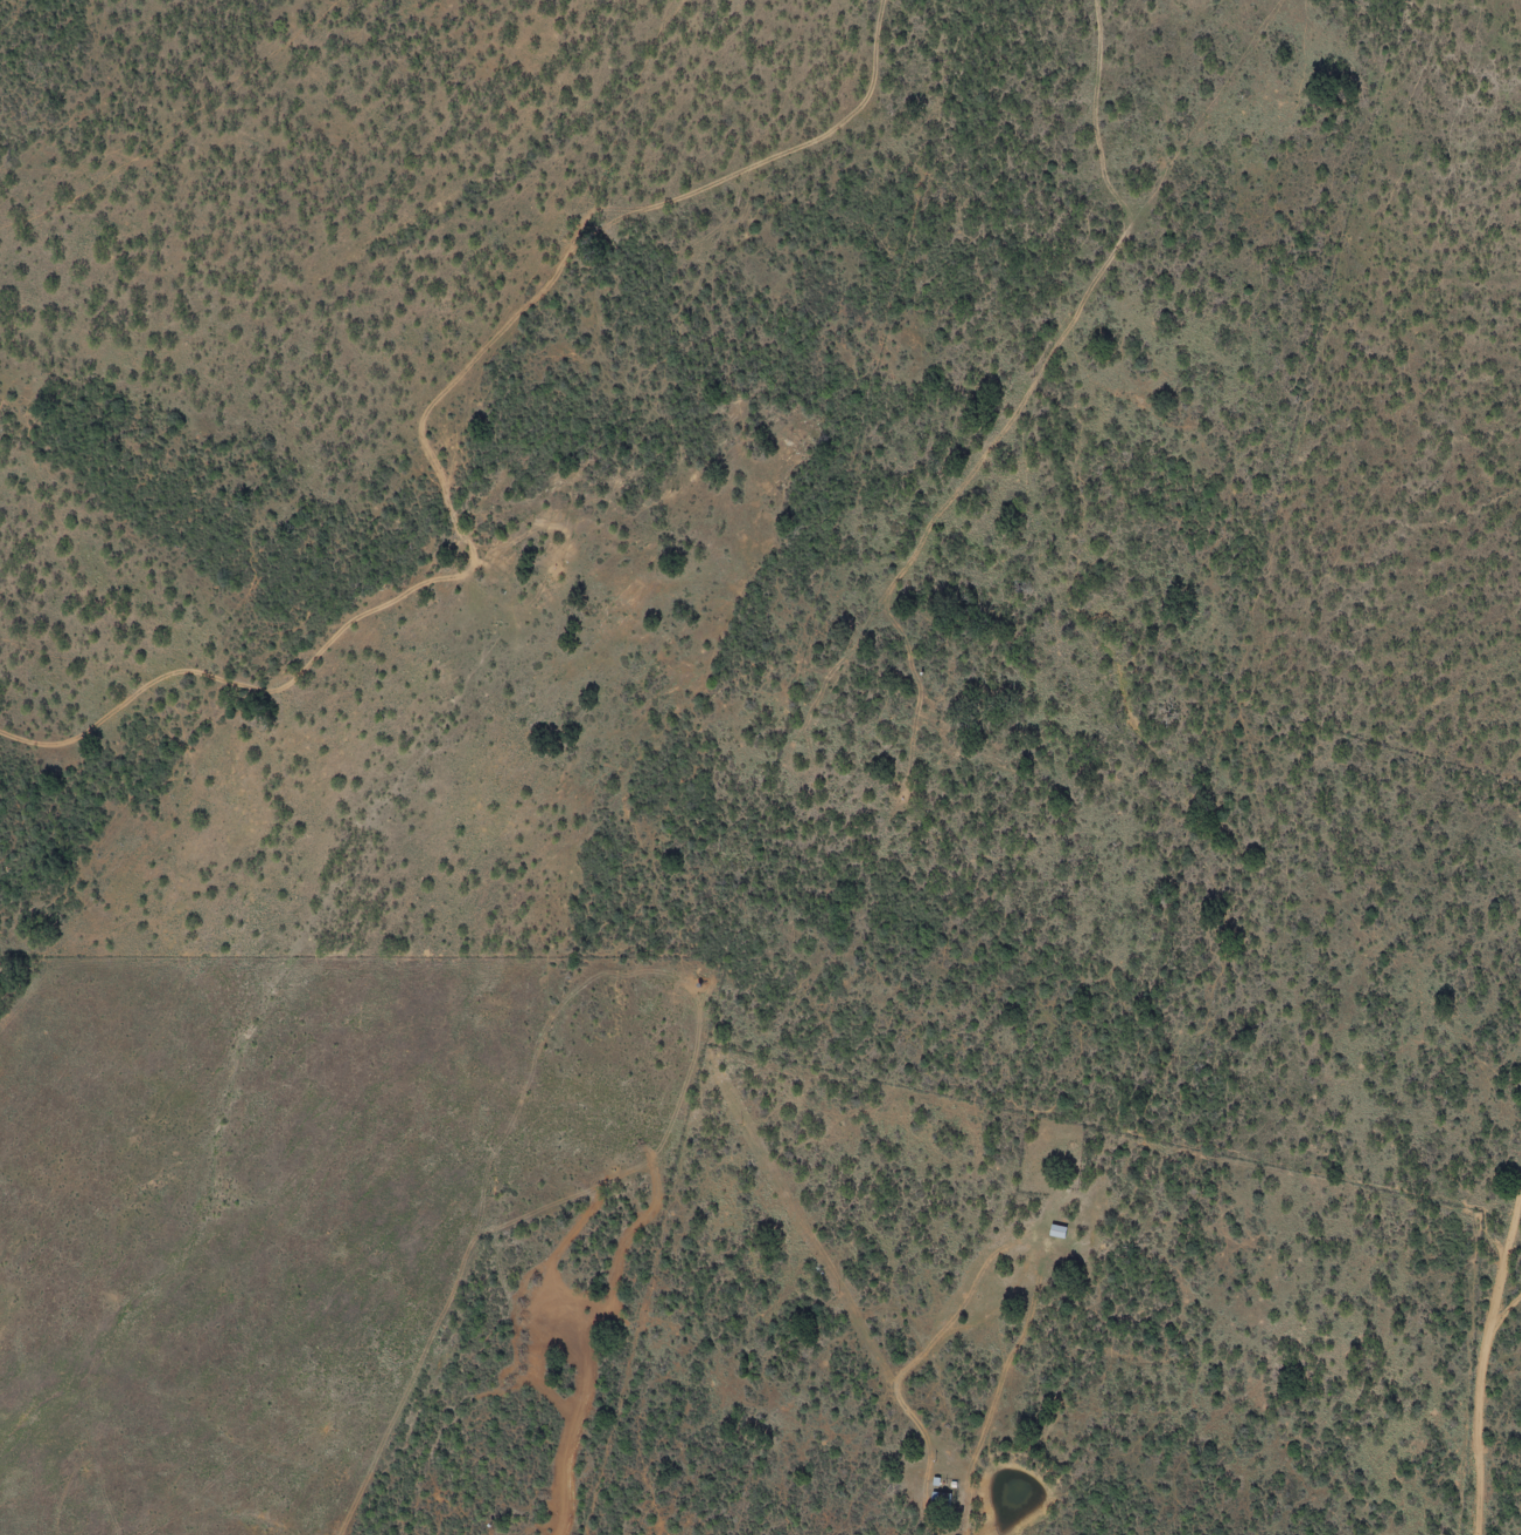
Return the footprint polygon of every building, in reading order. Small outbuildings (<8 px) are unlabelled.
[(1050,1237),(1065,1239),(1067,1228),(1052,1225),(1050,1237)]
